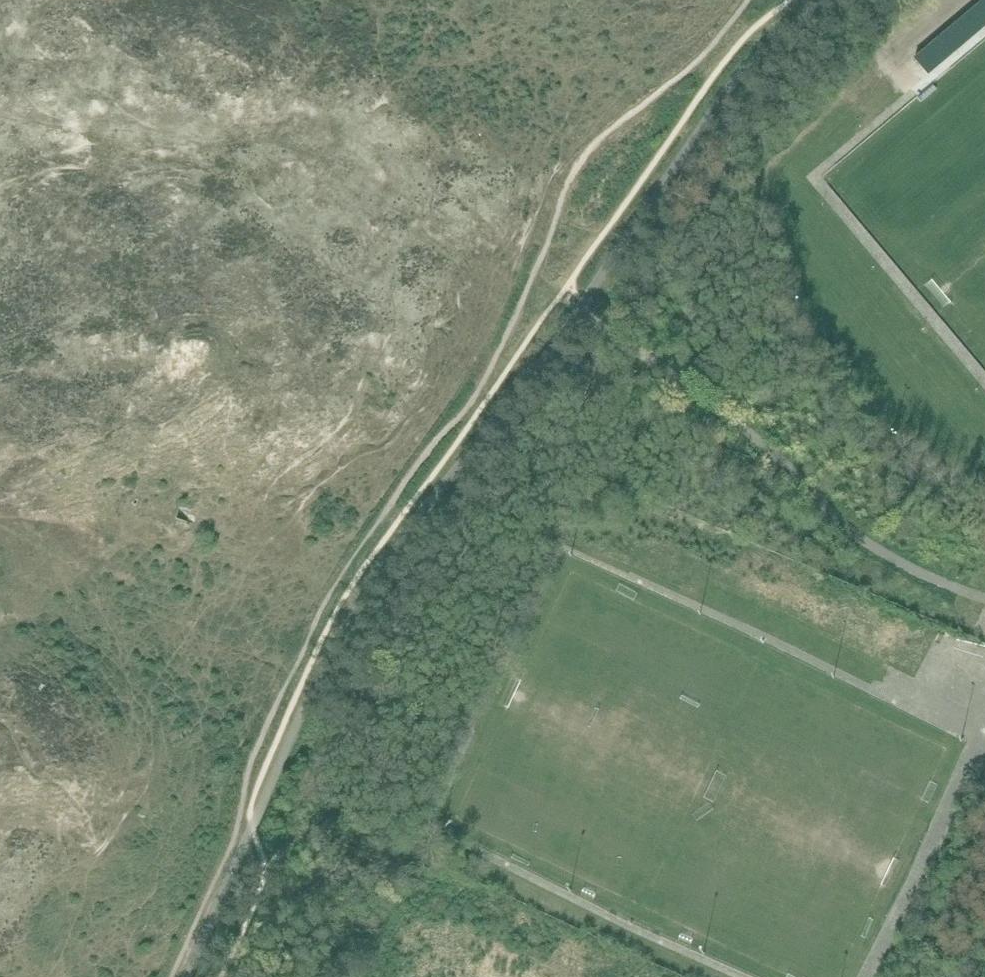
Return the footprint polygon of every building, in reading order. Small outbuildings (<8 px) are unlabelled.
[(984,30),(984,0),(951,0),(881,58),(909,93),(984,30)]
